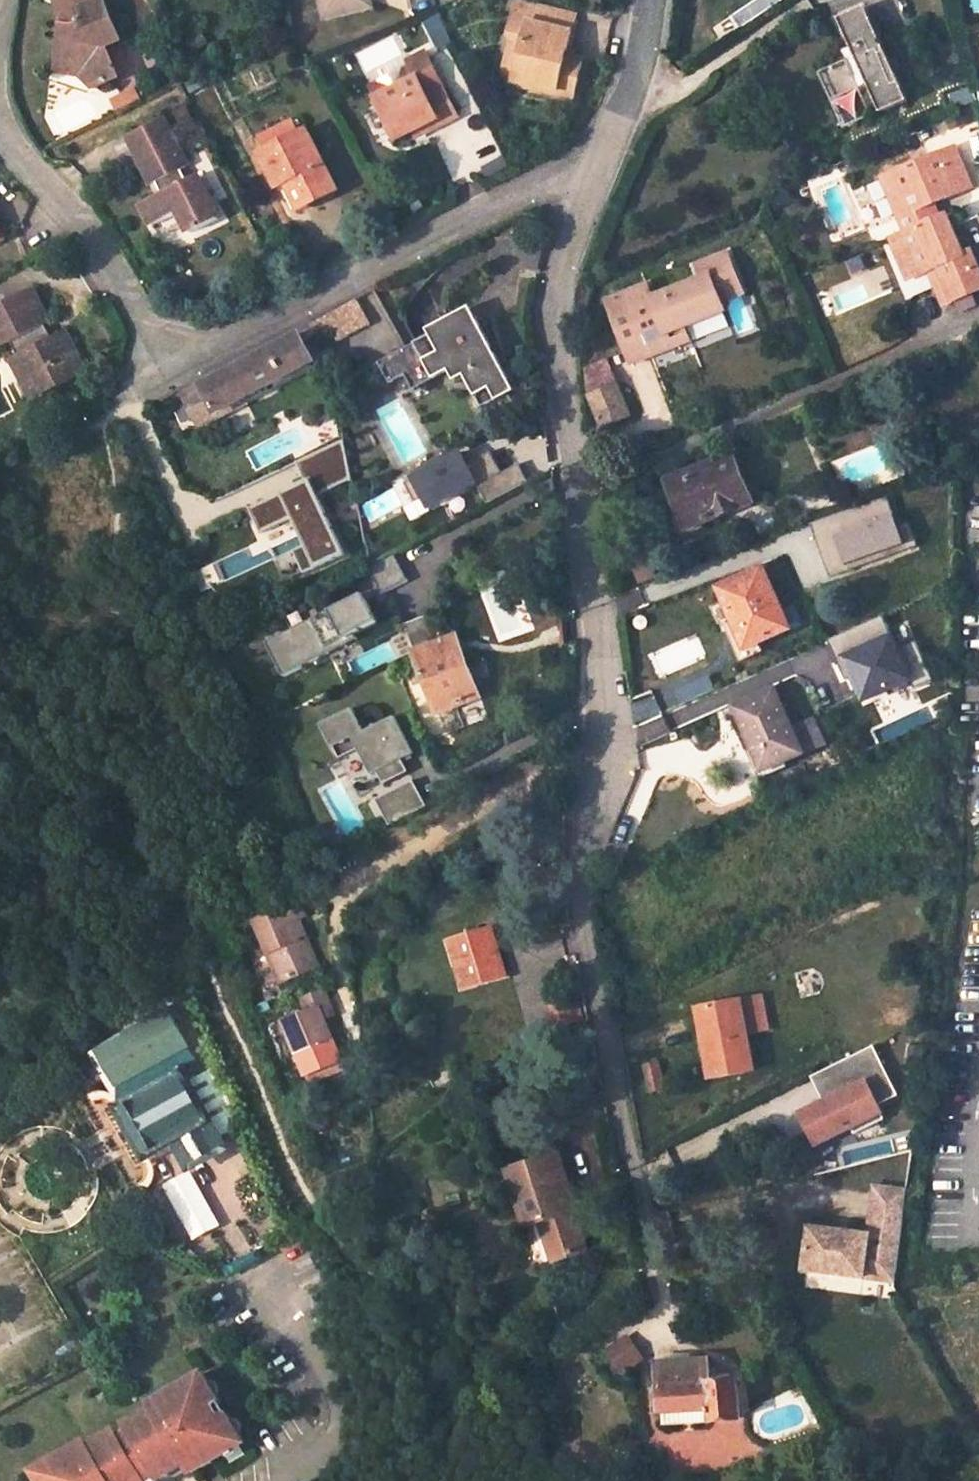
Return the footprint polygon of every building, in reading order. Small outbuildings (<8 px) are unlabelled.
[(58,16),(63,17),(61,28),(55,26),(49,51),(82,61),(89,77),(114,66),(101,35),(116,28),(104,0),(55,0),(59,10),(58,16)] [(546,0),(510,0),(503,26),(507,27),(502,49),(514,53),(510,71),(550,82),(552,72),(571,77),(577,54),(558,49),(570,7),(546,0)] [(911,94),(871,0),(870,0),(843,12),(855,41),(849,44),(852,52),(822,65),(837,98),(849,93),(854,101),(861,105),(869,108),(880,108),(911,94)] [(374,90),(393,130),(436,109),(438,113),(454,106),(424,43),(405,53),(414,71),(374,90)] [(975,77),(951,87),(955,109),(978,100),(975,77)] [(129,81),(111,90),(116,98),(111,101),(112,102),(134,91),(129,81)] [(111,90),(106,92),(111,101),(116,98),(111,90)] [(848,123),(880,108),(869,108),(861,105),(854,101),(849,93),(837,98),(848,123)] [(162,112),(131,125),(154,176),(158,175),(162,185),(143,194),(151,211),(177,199),(185,220),(212,207),(195,169),(187,173),(181,164),(186,161),(162,112)] [(335,186),(307,120),(257,141),(274,179),(283,174),(294,169),(307,199),(335,186)] [(913,211),(903,215),(910,230),(902,234),(919,273),(931,268),(941,264),(957,297),(978,288),(978,258),(974,247),(966,250),(950,212),(942,215),(936,201),(978,183),(961,145),(896,174),(913,211)] [(283,174),(296,204),(307,199),(294,169),(283,174)] [(893,238),(910,277),(919,273),(902,234),(893,238)] [(693,334),(691,330),(686,320),(723,305),(719,296),(715,286),(737,277),(723,246),(692,260),(697,273),(650,293),(645,281),(606,298),(629,352),(649,342),(644,330),(661,322),(671,344),(693,334)] [(941,264),(931,268),(948,301),(957,297),(941,264)] [(741,287),(737,277),(715,286),(719,296),(741,287)] [(0,287),(0,333),(7,346),(1,350),(12,375),(20,370),(31,392),(58,378),(54,370),(67,365),(47,325),(38,332),(31,316),(36,313),(19,278),(0,287)] [(368,314),(358,295),(310,320),(313,324),(205,379),(204,377),(183,387),(199,418),(317,358),(308,340),(340,323),(343,327),(368,314)] [(727,314),(723,305),(686,320),(691,330),(727,314)] [(478,321),(473,310),(460,316),(464,327),(478,321)] [(507,384),(478,321),(464,327),(460,316),(429,330),(432,335),(378,360),(388,381),(404,373),(406,379),(443,362),(448,372),(453,382),(464,378),(473,399),(479,397),(490,422),(513,412),(507,399),(502,386),(507,384)] [(661,322),(644,330),(649,342),(629,352),(633,361),(671,344),(661,322)] [(591,395),(605,427),(635,413),(610,359),(588,369),(591,395)] [(448,372),(443,362),(406,379),(411,389),(448,372)] [(513,397),(507,384),(502,386),(507,399),(513,397)] [(490,422),(479,397),(473,399),(485,425),(490,422)] [(405,474),(426,510),(477,481),(457,445),(405,474)] [(687,529),(753,502),(733,453),(667,480),(687,529)] [(485,498),(524,482),(518,466),(478,482),(485,498)] [(886,495),(810,523),(830,574),(905,546),(886,495)] [(390,565),(365,577),(377,603),(403,592),(390,565)] [(722,588),(748,649),(794,628),(768,568),(722,588)] [(261,653),(278,686),(348,649),(346,644),(369,631),(354,606),(261,653)] [(482,713),(460,649),(438,657),(428,628),(400,637),(432,729),(482,713)] [(736,706),(757,751),(766,747),(775,764),(805,750),(774,689),(736,706)] [(407,765),(389,727),(359,742),(347,719),(316,735),(333,769),(352,760),(365,786),(371,783),(377,796),(402,783),(396,771),(407,765)] [(420,819),(407,792),(370,810),(383,837),(420,819)] [(280,926),(273,912),(242,927),(250,943),(265,934),(280,926)] [(502,975),(488,922),(444,934),(458,986),(502,975)] [(280,926),(265,934),(250,943),(276,994),(315,975),(299,942),(290,946),(280,926)] [(707,1004),(713,1047),(720,1046),(725,1073),(760,1067),(754,1030),(775,1027),(770,994),(749,997),(707,1004)] [(281,1029),(307,1082),(341,1065),(321,1025),(332,1019),(320,995),(298,1007),(303,1018),(281,1029)] [(179,1070),(208,1053),(185,1010),(178,1014),(174,1006),(126,1029),(128,1032),(116,1039),(134,1073),(146,1066),(155,1084),(179,1070)] [(899,1092),(874,1043),(811,1074),(825,1101),(807,1110),(815,1126),(829,1119),(835,1132),(852,1124),(856,1131),(886,1116),(879,1102),(899,1092)] [(720,1046),(713,1047),(708,1048),(712,1076),(725,1073),(720,1046)] [(341,1065),(307,1082),(311,1091),(346,1073),(341,1065)] [(667,1084),(664,1067),(651,1069),(654,1086),(667,1084)] [(218,1139),(241,1126),(214,1068),(187,1083),(218,1139)] [(124,1110),(183,1076),(179,1070),(155,1084),(114,1107),(147,1166),(182,1146),(178,1139),(150,1155),(124,1110)] [(187,1083),(183,1076),(124,1110),(150,1155),(178,1139),(182,1146),(188,1158),(219,1140),(218,1139),(187,1083)] [(835,1132),(829,1119),(815,1126),(807,1110),(803,1112),(818,1141),(835,1132)] [(219,1140),(188,1158),(192,1164),(223,1147),(219,1140)] [(575,1206),(578,1205),(562,1149),(508,1165),(523,1220),(519,1220),(531,1263),(586,1248),(575,1206)] [(861,1274),(864,1253),(895,1257),(904,1188),(872,1184),(866,1232),(808,1224),(801,1266),(861,1274)] [(861,1274),(892,1278),(895,1257),(864,1253),(861,1274)] [(626,1333),(600,1352),(618,1376),(643,1358),(626,1333)] [(684,1351),(656,1354),(661,1422),(742,1417),(739,1378),(715,1380),(714,1358),(685,1359),(684,1351)] [(198,1376),(147,1407),(149,1414),(126,1428),(129,1435),(117,1442),(113,1437),(87,1453),(82,1447),(32,1477),(35,1480),(185,1480),(187,1479),(239,1448),(224,1422),(218,1425),(210,1410),(216,1406),(198,1376)]
